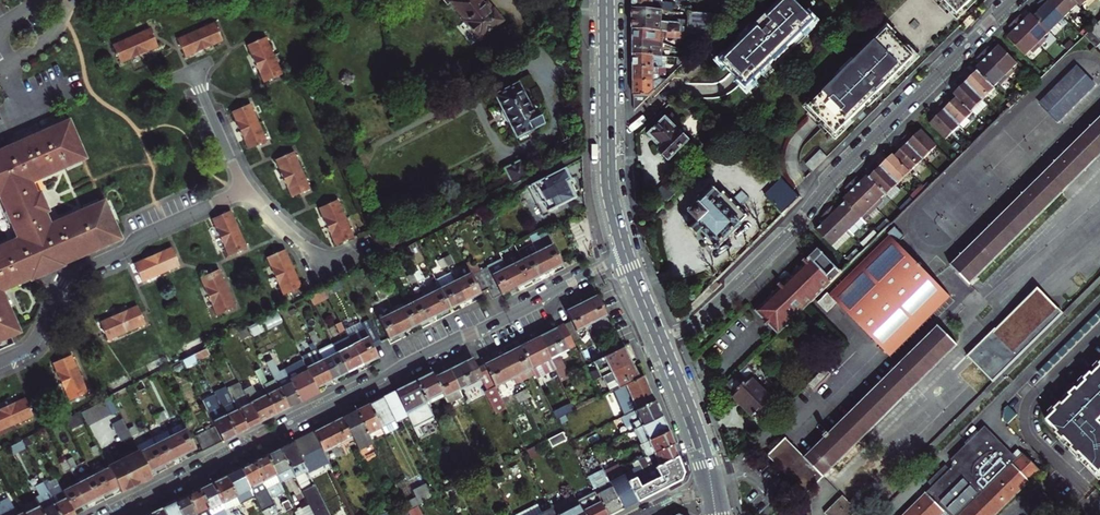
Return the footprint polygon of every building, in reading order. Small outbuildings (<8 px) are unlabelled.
[(486,15),(484,18),(477,11),(465,0),(442,0),(433,9),(440,16),(444,13),(460,28),(458,29),(477,46),(497,25),(486,15)] [(633,9),(663,11),(668,12),(669,6),(666,6),(663,3),(661,3),(662,0),(633,0),(633,2),(633,9)] [(727,56),(719,63),(726,70),(730,74),(743,87),(750,94),(758,85),(764,79),(778,66),(779,68),(792,54),(791,53),(818,26),(811,19),(794,3),(791,0),(782,0),(779,4),(753,30),(755,32),(741,44),(740,42),(727,56)] [(957,14),(972,0),(943,0),(943,1),(946,3),(957,14)] [(977,0),(972,0),(957,14),(946,3),(943,5),(957,20),(977,0)] [(1046,0),(1040,0),(1037,3),(1042,7),(1038,11),(1033,15),(1050,32),(1064,18),(1046,0)] [(1074,0),(1046,0),(1064,18),(1078,4),(1074,0)] [(479,8),(477,11),(484,18),(486,15),(482,11),(479,8)] [(633,20),(633,30),(676,33),(712,36),(731,17),(695,14),(694,21),(684,21),(683,24),(662,22),(663,11),(633,9),(633,20)] [(1050,32),(1033,15),(1031,13),(1027,17),(1025,19),(1020,14),(1014,20),(1040,47),(1048,39),(1046,36),(1050,32)] [(778,66),(764,79),(767,82),(823,26),(813,17),(811,19),(818,26),(791,53),(792,54),(779,68),(778,66)] [(1068,23),(1064,18),(1050,32),(1054,37),(1068,23)] [(914,19),(909,24),(914,29),(919,24),(914,19)] [(1040,47),(1014,20),(1008,26),(1013,31),(1010,34),(1006,38),(1025,56),(1029,52),(1031,55),(1040,47)] [(1091,29),(1099,39),(1099,20),(1091,29)] [(214,23),(195,32),(203,51),(222,42),(218,33),(214,23)] [(873,38),(876,41),(887,29),(894,36),(896,33),(887,24),(873,38)] [(149,29),(131,38),(139,56),(157,48),(152,37),(149,29)] [(825,123),(836,135),(852,119),(865,105),(880,91),(890,81),(915,57),(910,53),(894,36),(887,29),(876,41),(875,41),(862,54),(860,56),(837,79),(828,88),(821,95),(820,96),(809,107),(822,121),(825,123)] [(1091,29),(1084,36),(1096,48),(1099,44),(1099,39),(1091,29)] [(633,35),(633,41),(663,44),(664,38),(676,39),(676,33),(633,30),(633,35)] [(753,30),(740,42),(741,44),(755,32),(753,30)] [(203,51),(195,32),(176,40),(180,48),(184,59),(203,51)] [(131,38),(112,46),(116,55),(120,65),(139,56),(131,38)] [(255,66),(274,57),(265,38),(257,42),(246,47),(255,66)] [(859,52),(862,54),(875,41),(873,39),(859,52)] [(633,48),(633,54),(667,58),(671,58),(672,47),(663,44),(633,41),(633,48)] [(982,52),(1008,79),(1016,71),(1013,68),(1017,64),(999,45),(995,49),(992,52),(987,47),(982,52)] [(915,57),(890,81),(892,84),(920,57),(913,50),(910,53),(915,57)] [(1008,79),(982,52),(975,58),(980,63),(978,66),(975,69),(977,70),(993,87),(998,83),(1001,86),(1008,79)] [(719,63),(727,56),(724,53),(714,63),(724,73),(726,70),(719,63)] [(834,76),(837,79),(860,56),(858,53),(834,76)] [(633,68),(665,69),(666,64),(667,64),(667,58),(633,54),(633,61),(633,68)] [(255,66),(264,85),(273,81),(283,76),(274,57),(255,66)] [(633,76),(634,82),(658,79),(659,72),(665,72),(665,69),(633,68),(633,76)] [(993,87),(977,70),(974,73),(971,76),(967,72),(961,78),(983,101),(995,89),(993,87)] [(983,101),(961,78),(955,84),(959,88),(957,90),(954,93),(957,97),(972,112),(983,101)] [(634,97),(635,113),(667,81),(659,79),(658,79),(634,82),(634,97)] [(743,87),(740,89),(750,99),(761,88),(758,85),(750,94),(743,87)] [(819,92),(821,95),(828,88),(826,85),(819,92)] [(533,112),(529,102),(524,105),(514,86),(493,96),(502,114),(500,117),(503,123),(507,124),(513,138),(516,136),(517,138),(525,134),(524,131),(539,123),(533,112)] [(37,90),(24,95),(26,100),(40,94),(37,90)] [(865,105),(868,108),(875,101),(883,93),(880,91),(865,105)] [(803,107),(819,123),(822,121),(809,107),(820,96),(817,93),(803,107)] [(972,112),(957,97),(952,101),(949,104),(945,100),(939,105),(960,126),(973,113),(972,112)] [(230,113),(239,132),(258,123),(250,105),(240,109),(230,113)] [(960,126),(939,105),(933,111),(937,115),(935,118),(929,123),(946,140),(960,126)] [(683,125),(672,114),(651,136),(659,144),(664,149),(661,152),(670,161),(690,142),(678,130),(683,125)] [(1066,152),(1061,157),(953,266),(951,265),(950,266),(971,287),(972,286),(970,284),(1099,155),(1099,118),(1066,152)] [(825,123),(822,126),(836,140),(854,121),(852,119),(836,135),(825,123)] [(25,279),(26,281),(59,266),(58,263),(95,247),(96,248),(116,239),(99,200),(78,210),(79,211),(52,223),(47,210),(50,209),(41,189),(38,190),(32,179),(59,167),(60,168),(80,159),(63,120),(42,129),(43,131),(0,150),(0,213),(6,228),(0,231),(0,290),(25,279)] [(258,123),(239,132),(247,151),(257,147),(266,143),(258,123)] [(937,146),(922,130),(916,135),(913,138),(909,133),(904,139),(924,159),(937,146)] [(924,159),(904,139),(897,145),(901,149),(899,150),(894,155),(911,172),(924,159)] [(806,164),(813,171),(827,157),(820,150),(806,164)] [(283,180),(301,172),(293,153),(283,157),(274,161),(283,180)] [(882,156),(877,161),(899,183),(911,172),(894,155),(893,154),(889,158),(887,160),(882,156)] [(899,183),(877,161),(871,167),(876,171),(874,173),(870,177),(887,194),(888,195),(899,183)] [(504,170),(511,184),(527,177),(520,162),(504,170)] [(570,180),(564,168),(537,181),(527,187),(541,215),(554,209),(554,207),(573,198),(571,193),(575,192),(572,186),(570,180)] [(301,172),(283,180),(291,199),(301,195),(309,191),(301,172)] [(887,194),(870,177),(868,175),(864,179),(862,181),(857,177),(852,182),(878,209),(886,201),(883,198),(887,194)] [(663,207),(680,191),(669,180),(652,197),(663,207)] [(800,198),(783,181),(766,198),(783,215),(800,198)] [(878,209),(852,182),(846,187),(851,192),(848,194),(844,198),(846,201),(863,218),(867,214),(870,216),(878,209)] [(721,196),(711,186),(698,199),(700,201),(689,212),(690,213),(688,215),(687,214),(685,215),(683,216),(682,217),(682,219),(683,221),(685,224),(687,224),(689,227),(698,237),(703,232),(705,234),(708,237),(706,240),(706,244),(712,249),(715,250),(718,247),(719,248),(742,226),(741,225),(748,218),(723,194),(721,196)] [(318,209),(325,228),(345,219),(337,200),(327,205),(318,209)] [(863,218),(846,201),(841,206),(837,210),(833,205),(827,211),(848,232),(852,236),(854,238),(868,223),(863,218)] [(836,251),(845,242),(841,238),(848,232),(827,211),(822,216),(826,221),(822,225),(816,230),(836,251)] [(216,230),(220,239),(238,232),(230,213),(212,220),(216,230)] [(345,219),(325,228),(333,246),(344,242),(353,238),(345,219)] [(547,227),(530,235),(533,241),(549,233),(547,227)] [(838,301),(864,328),(879,313),(923,270),(896,243),(902,237),(893,227),(824,294),(821,292),(818,295),(821,298),(819,301),(828,311),(838,301)] [(246,250),(238,232),(220,239),(228,258),(237,254),(246,250)] [(841,238),(845,242),(852,236),(848,232),(841,238)] [(539,252),(548,269),(555,265),(562,262),(553,244),(539,252)] [(171,248),(151,257),(159,275),(178,266),(176,259),(171,248)] [(765,322),(778,334),(810,303),(818,295),(821,292),(841,272),(818,249),(791,275),(787,271),(786,270),(784,271),(780,274),(786,280),(755,311),(765,322)] [(265,259),(274,278),(292,270),(284,251),(275,255),(265,259)] [(541,273),(548,269),(539,252),(523,259),(532,277),(541,273)] [(141,283),(159,275),(151,257),(134,265),(137,274),(141,283)] [(526,280),(532,277),(523,259),(507,267),(516,285),(526,280)] [(489,268),(492,275),(501,292),(501,293),(509,289),(516,285),(507,267),(504,260),(489,268)] [(501,292),(492,275),(489,268),(473,276),(481,293),(488,289),(492,297),(495,295),(501,292)] [(300,288),(292,270),(274,278),(283,297),(294,291),(300,288)] [(879,313),(864,328),(889,354),(949,296),(923,270),(879,313)] [(200,279),(208,298),(227,290),(219,272),(208,276),(200,279)] [(451,273),(436,281),(440,290),(456,282),(451,273)] [(456,282),(466,301),(473,297),(481,293),(473,276),(471,274),(456,282)] [(425,297),(440,290),(436,281),(421,289),(425,297)] [(456,282),(440,290),(450,308),(458,304),(466,301),(456,282)] [(1030,343),(1047,325),(1009,286),(992,304),(1030,343)] [(231,300),(227,290),(208,298),(217,318),(227,313),(235,309),(231,300)] [(440,290),(425,297),(435,316),(443,312),(450,308),(440,290)] [(582,303),(592,321),(607,314),(598,295),(589,300),(582,303)] [(435,316),(425,297),(411,305),(421,324),(427,320),(435,316)] [(15,334),(0,301),(0,341),(15,334)] [(577,328),(592,321),(582,303),(574,308),(568,311),(573,319),(577,328)] [(413,327),(421,324),(411,305),(397,312),(407,331),(413,327)] [(136,307),(117,315),(125,334),(145,324),(140,315),(136,307)] [(1038,372),(1042,377),(1099,320),(1099,311),(1038,372)] [(399,335),(407,331),(397,312),(381,320),(391,339),(399,335)] [(125,334),(117,315),(98,323),(102,331),(107,342),(125,334)] [(577,328),(573,319),(565,323),(573,337),(580,333),(577,328)] [(345,329),(348,336),(362,364),(370,360),(379,356),(374,345),(363,325),(361,321),(345,329)] [(363,325),(374,345),(381,342),(370,321),(363,325)] [(576,344),(575,342),(573,337),(565,323),(554,329),(541,335),(551,354),(552,356),(561,352),(576,344)] [(771,457),(807,494),(823,478),(824,479),(825,478),(824,477),(954,353),(955,354),(956,353),(936,332),(935,334),(937,335),(807,459),(787,439),(768,457),(769,458),(771,457)] [(521,345),(532,366),(552,356),(541,335),(532,340),(521,345)] [(348,336),(332,344),(346,372),(354,368),(362,364),(348,336)] [(331,380),(317,351),(315,349),(312,343),(306,346),(309,352),(299,357),(307,373),(315,388),(324,384),(331,380)] [(332,344),(317,351),(331,380),(340,375),(346,372),(332,344)] [(504,354),(514,375),(532,366),(521,345),(512,350),(504,354)] [(624,346),(609,354),(594,361),(603,377),(612,373),(633,363),(629,355),(624,346)] [(572,374),(561,352),(552,356),(564,378),(572,374)] [(486,363),(496,384),(514,375),(504,354),(494,359),(486,363)] [(62,360),(52,364),(61,382),(79,374),(70,356),(62,360)] [(451,370),(460,387),(483,376),(478,367),(475,361),(474,358),(462,364),(451,370)] [(265,362),(278,389),(288,408),(295,405),(300,402),(290,382),(283,368),(277,371),(271,359),(265,362)] [(749,362),(729,382),(738,391),(734,395),(743,404),(754,416),(774,397),(753,376),(758,372),(749,362)] [(496,384),(486,363),(478,367),(483,376),(489,388),(496,384)] [(620,388),(624,386),(640,377),(637,371),(633,363),(612,373),(620,388)] [(825,366),(807,384),(813,390),(831,372),(825,366)] [(1093,375),(1091,373),(1085,379),(1087,381),(1078,390),(1076,388),(1070,394),(1071,396),(1062,405),(1061,404),(1055,410),(1056,412),(1047,421),(1058,432),(1056,434),(1062,440),(1064,438),(1099,474),(1099,472),(1099,424),(1098,421),(1099,419),(1099,368),(1093,375)] [(444,395),(445,395),(460,387),(451,370),(444,373),(436,377),(443,391),(444,395)] [(417,380),(426,399),(443,391),(436,377),(433,372),(426,375),(417,380)] [(307,373),(290,382),(300,402),(309,398),(318,394),(315,388),(307,373)] [(83,384),(79,374),(61,382),(70,402),(80,397),(87,393),(83,384)] [(640,377),(624,386),(636,411),(655,401),(649,389),(644,376),(640,377)] [(402,407),(417,435),(421,433),(417,423),(434,415),(428,403),(426,399),(417,380),(407,384),(394,391),(402,407)] [(240,384),(245,394),(260,422),(269,418),(277,414),(267,394),(259,398),(252,385),(247,388),(243,382),(240,384)] [(262,385),(267,394),(277,414),(282,411),(288,408),(278,389),(273,391),(268,382),(262,385)] [(489,388),(485,390),(497,411),(507,406),(496,384),(489,388)] [(527,388),(522,391),(526,399),(531,396),(527,388)] [(390,393),(388,394),(396,410),(402,407),(394,391),(390,393)] [(426,399),(428,403),(444,395),(443,391),(426,399)] [(522,391),(517,394),(521,401),(526,399),(522,391)] [(230,397),(232,400),(247,429),(253,426),(260,422),(245,394),(236,399),(234,395),(230,397)] [(111,396),(105,399),(112,414),(119,410),(111,396)] [(16,403),(6,407),(13,425),(33,417),(25,398),(16,403)] [(391,420),(380,398),(374,401),(366,405),(378,427),(391,420)] [(105,399),(79,412),(87,427),(112,414),(105,399)] [(224,415),(235,435),(241,432),(247,429),(232,400),(220,406),(221,408),(224,415)] [(575,400),(555,411),(559,419),(579,408),(575,400)] [(655,401),(636,411),(641,420),(634,424),(625,428),(627,434),(635,430),(662,417),(659,410),(655,401)] [(361,427),(368,440),(381,433),(378,427),(366,405),(360,408),(354,411),(361,427)] [(1017,415),(1008,405),(1004,409),(1005,421),(1008,424),(1017,415)] [(13,425),(6,407),(0,409),(0,431),(13,425)] [(164,410),(159,413),(163,422),(169,419),(164,410)] [(370,444),(368,440),(361,427),(354,411),(347,414),(339,419),(352,445),(356,451),(370,444)] [(641,420),(636,411),(630,414),(634,424),(641,420)] [(159,413),(153,416),(158,424),(163,422),(159,413)] [(215,427),(222,441),(229,438),(235,435),(224,415),(212,421),(215,427)] [(642,444),(667,432),(665,425),(662,417),(635,430),(642,444)] [(311,433),(321,453),(340,443),(343,450),(352,445),(339,419),(327,425),(311,433)] [(982,419),(975,426),(981,431),(987,424),(982,419)] [(124,421),(113,426),(122,444),(133,438),(132,437),(128,429),(124,421)] [(170,436),(181,456),(189,452),(195,448),(182,423),(167,430),(170,436)] [(1044,468),(1023,447),(1022,448),(1017,453),(1011,447),(987,424),(981,431),(975,426),(949,454),(954,459),(949,464),(939,474),(934,470),(927,477),(932,482),(899,514),(995,514),(1044,468)] [(133,426),(128,429),(132,437),(138,434),(133,426)] [(222,441),(215,427),(195,437),(202,451),(213,446),(222,441)] [(153,438),(166,463),(174,460),(181,456),(170,436),(167,430),(153,438)] [(655,454),(672,445),(670,440),(667,432),(642,444),(639,446),(645,458),(655,454)] [(321,453),(311,433),(302,437),(292,442),(307,472),(326,463),(321,453)] [(137,446),(140,452),(150,472),(158,467),(166,463),(153,438),(137,446)] [(24,448),(21,441),(8,447),(12,454),(24,448)] [(278,449),(291,475),(292,477),(302,473),(309,488),(299,493),(306,506),(310,514),(328,514),(307,472),(292,442),(286,445),(278,449)] [(1016,442),(1011,447),(1017,453),(1022,448),(1016,442)] [(645,473),(647,472),(677,458),(674,451),(672,445),(655,454),(658,458),(642,466),(645,473)] [(533,446),(525,450),(530,459),(537,455),(533,446)] [(266,455),(279,482),(291,475),(278,449),(273,452),(266,455)] [(140,452),(108,468),(118,487),(121,492),(127,489),(136,484),(141,482),(149,478),(152,476),(150,472),(140,452)] [(278,513),(285,509),(277,494),(283,491),(279,482),(266,455),(260,458),(253,462),(266,490),(278,513)] [(682,471),(677,458),(647,472),(651,480),(641,486),(636,477),(627,482),(636,501),(659,490),(678,480),(682,471)] [(944,459),(926,477),(927,477),(934,470),(939,474),(949,464),(944,459)] [(240,468),(254,496),(266,490),(253,462),(247,465),(240,468)] [(636,501),(627,482),(621,470),(619,465),(603,473),(622,509),(629,505),(636,501)] [(111,491),(118,487),(108,468),(93,476),(103,495),(111,491)] [(239,504),(254,496),(240,468),(233,472),(225,476),(238,501),(239,504)] [(605,514),(609,514),(614,512),(622,509),(603,473),(602,471),(588,478),(595,493),(605,514)] [(302,473),(292,477),(299,493),(309,488),(302,473)] [(78,483),(88,502),(94,499),(103,495),(93,476),(78,483)] [(223,509),(238,501),(225,476),(217,480),(210,483),(213,488),(223,509)] [(62,491),(65,497),(72,510),(81,506),(88,502),(78,483),(62,491)] [(205,486),(198,489),(201,494),(213,488),(210,483),(205,486)] [(410,490),(417,505),(432,498),(424,483),(410,490)] [(54,503),(51,497),(49,495),(44,484),(36,488),(41,495),(42,494),(44,498),(41,500),(44,506),(40,509),(44,514),(60,514),(54,503)] [(201,494),(211,514),(226,514),(223,509),(213,488),(201,494)] [(201,494),(198,489),(192,492),(185,496),(195,514),(211,514),(201,494)] [(583,514),(605,514),(595,493),(577,502),(583,514)] [(2,494),(0,494),(0,514),(13,514),(2,494)] [(577,502),(573,494),(548,506),(551,510),(553,514),(583,514),(577,502)] [(185,496),(179,499),(173,502),(180,514),(195,514),(185,496)] [(65,497),(54,503),(60,514),(75,514),(72,510),(65,497)] [(823,514),(852,514),(855,512),(841,498),(823,514)] [(421,514),(414,500),(405,504),(411,514),(419,514),(421,514)] [(164,514),(180,514),(173,502),(168,505),(161,508),(164,514)] [(24,514),(44,514),(40,509),(38,505),(23,514),(24,514)] [(294,512),(295,514),(310,514),(306,506),(294,512)]
